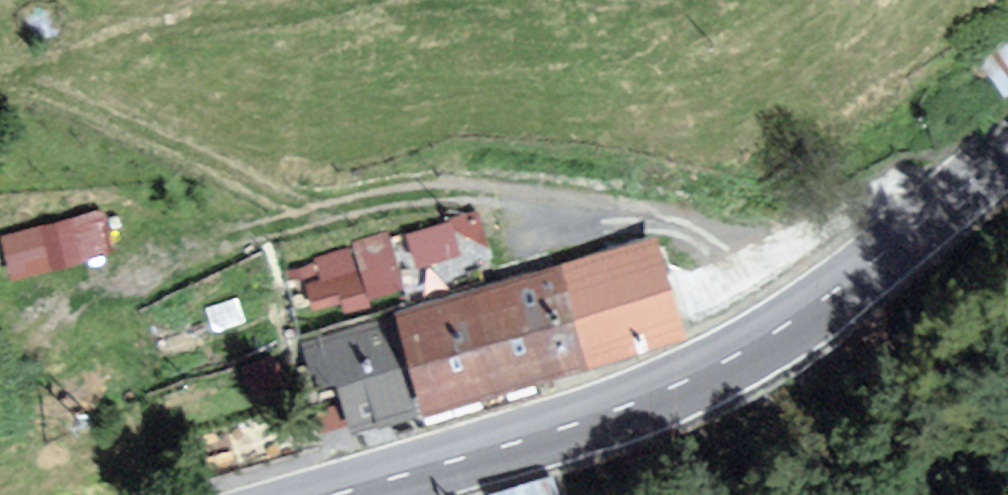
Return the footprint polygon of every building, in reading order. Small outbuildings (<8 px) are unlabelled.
[(108,247),(98,200),(0,220),(0,233),(8,268),(108,247)] [(454,204),(405,222),(418,257),(467,239),(454,204)] [(390,223),(292,247),(306,306),(405,282),(390,223)] [(666,228),(317,338),(329,375),(358,366),(373,415),(693,314),(666,228)]
